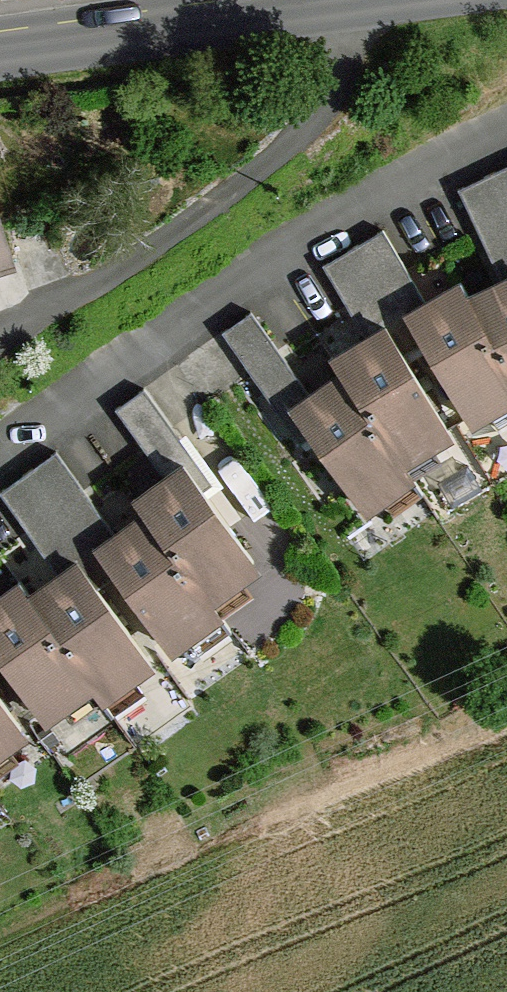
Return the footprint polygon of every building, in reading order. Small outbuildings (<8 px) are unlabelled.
[(443,190),(488,270),(506,260),(506,159),(443,190)] [(456,424),(502,397),(450,289),(443,276),(415,292),(374,226),(316,262),(355,326),(379,328),(396,318),(456,424)] [(13,272),(0,227),(0,276),(13,272)] [(488,270),(450,289),(502,397),(506,407),(506,260),(488,270)] [(401,479),(388,462),(321,370),(294,388),(246,310),(216,328),(284,437),(297,430),(349,512),(401,479)] [(438,430),(379,328),(355,326),(310,353),(321,370),(388,462),(438,430)] [(125,509),(189,595),(242,566),(196,493),(206,486),(137,386),(105,408),(149,470),(113,493),(125,509)] [(189,595),(125,509),(102,527),(48,453),(0,488),(0,505),(44,564),(63,550),(83,555),(154,654),(206,617),(189,595)] [(63,550),(44,564),(10,587),(76,685),(87,697),(138,661),(63,550)] [(10,587),(1,576),(0,577),(0,685),(25,721),(76,685),(10,587)] [(0,714),(0,735),(9,727),(0,714)]
